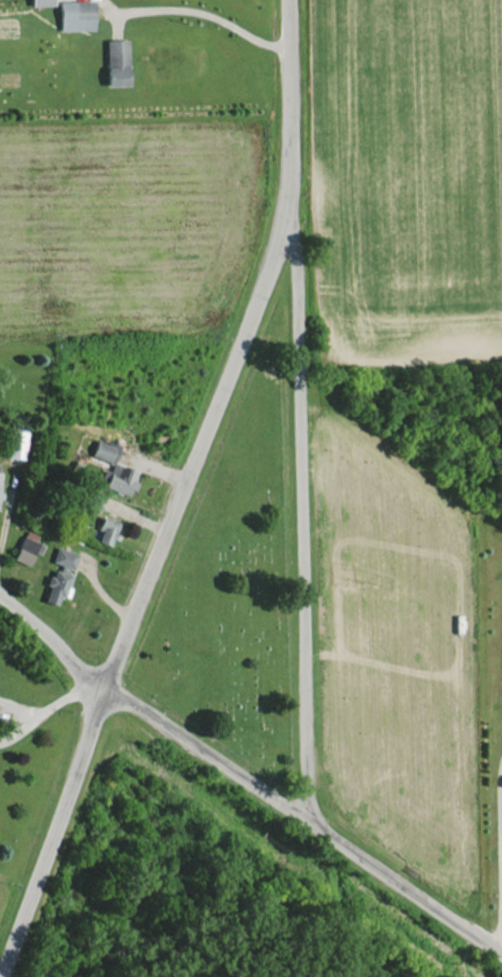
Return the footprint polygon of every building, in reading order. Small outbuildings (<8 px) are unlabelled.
[(94,32),(94,2),(59,2),(59,31),(94,32)] [(129,87),(128,41),(103,42),(104,87),(129,87)] [(17,460),(18,431),(2,431),(0,459),(17,460)] [(83,456),(107,465),(113,449),(89,440),(83,456)] [(97,487),(124,497),(133,473),(107,463),(97,487)] [(95,511),(99,495),(88,491),(83,507),(95,511)] [(104,547),(113,523),(95,517),(89,532),(94,533),(90,542),(104,547)] [(72,554),(51,548),(47,563),(55,565),(54,569),(66,573),(72,554)] [(64,576),(46,568),(39,586),(42,587),(36,601),(50,607),(64,576)]
